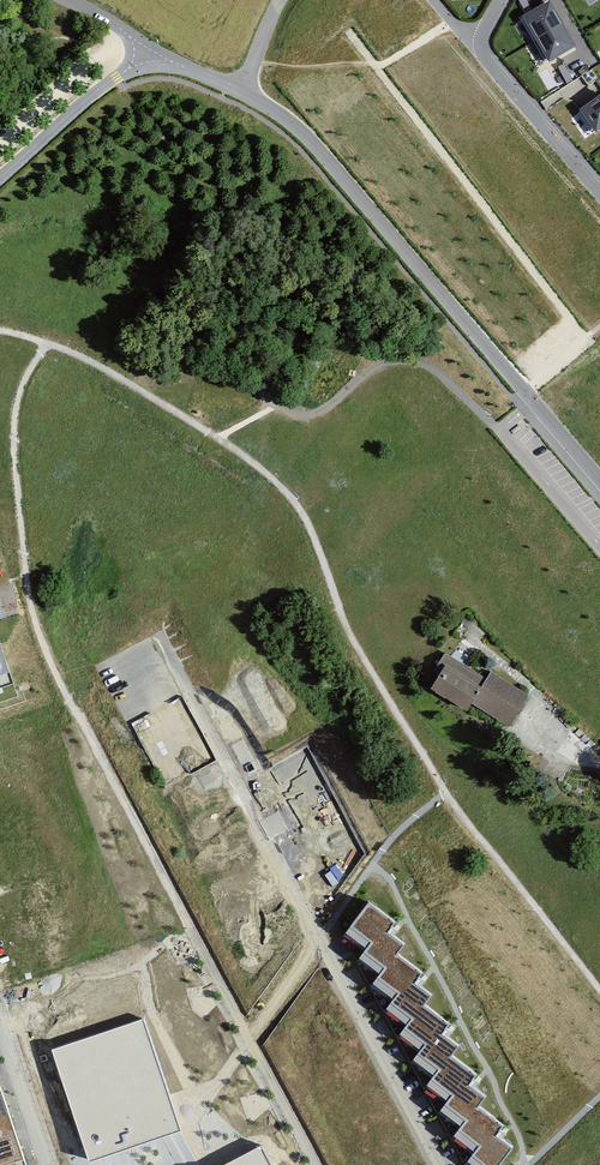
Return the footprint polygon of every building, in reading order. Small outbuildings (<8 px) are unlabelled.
[(550,1),(522,17),(549,63),(577,47),(550,1)] [(579,111),(596,135),(599,132),(599,96),(579,111)] [(15,689),(0,642),(0,694),(15,689)] [(444,669),(429,693),(463,715),(469,707),(506,731),(528,698),(489,673),(484,682),(444,656),(438,665),(444,669)] [(516,1149),(500,1138),(508,1127),(483,1109),(490,1099),(474,1087),(481,1077),(455,1058),(463,1048),(447,1036),(454,1026),(429,1008),(436,997),(419,985),(427,974),(409,962),(401,956),(409,946),(394,935),(398,930),(396,928),(400,924),(387,915),(368,902),(342,939),(362,953),(354,965),(374,979),(366,989),(388,1004),(381,1013),(403,1028),(396,1038),(418,1054),(410,1065),(431,1080),(423,1091),(442,1105),(435,1113),(457,1128),(450,1139),(470,1153),(462,1164),(504,1164),(516,1149)] [(142,1021),(50,1053),(84,1160),(179,1126),(142,1021)] [(24,1162),(0,1087),(0,1164),(15,1164),(24,1162)] [(222,1164),(267,1164),(256,1145),(222,1164)]
